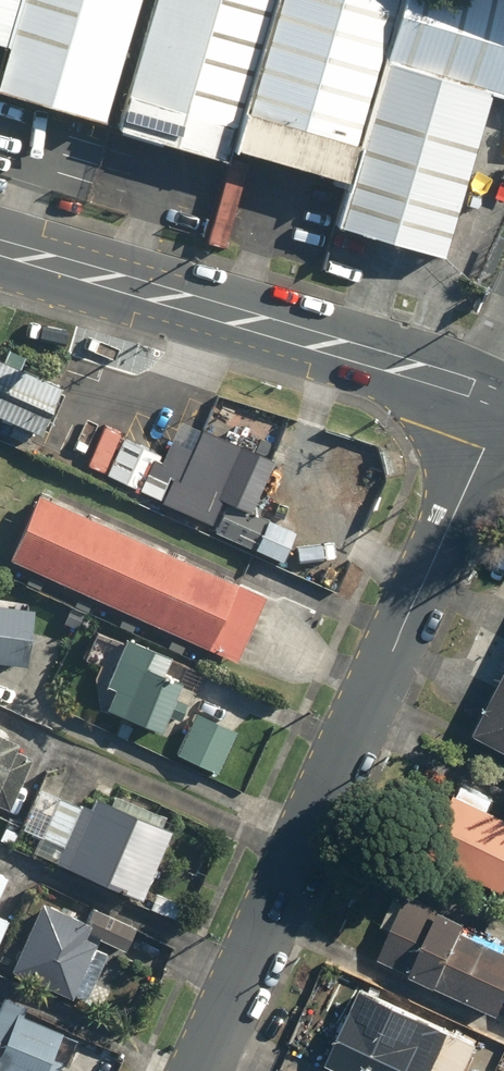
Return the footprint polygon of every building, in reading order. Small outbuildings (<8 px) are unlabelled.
[(472,0),(0,0),(0,43),(4,44),(0,60),(0,95),(218,157),(348,194),(339,226),(440,257),(498,11),(472,0)] [(5,345),(0,355),(0,415),(38,434),(61,388),(21,368),(27,356),(5,345)] [(161,455),(122,438),(106,474),(160,498),(169,477),(224,501),(250,513),(273,459),(178,417),(161,455)] [(41,491),(9,560),(236,664),(268,595),(41,491)] [(250,513),(224,501),(210,532),(281,563),(295,532),(250,513)] [(28,665),(34,606),(0,602),(0,662),(28,665)] [(178,721),(191,688),(165,677),(171,661),(124,642),(105,688),(114,692),(107,709),(164,733),(170,718),(178,721)] [(476,730),(503,744),(503,675),(476,730)] [(237,732),(195,714),(175,758),(218,777),(237,732)] [(0,734),(0,780),(18,743),(0,734)] [(428,853),(503,888),(503,810),(457,789),(428,853)] [(161,816),(114,794),(109,802),(98,797),(92,808),(84,804),(56,861),(141,901),(173,832),(157,825),(161,816)] [(391,929),(378,956),(503,1016),(503,912),(493,907),(484,926),(409,890),(404,902),(396,898),(383,925),(391,929)] [(83,918),(40,898),(7,969),(80,1004),(104,954),(93,950),(98,940),(125,953),(136,929),(89,906),(83,918)] [(8,923),(0,919),(0,941),(8,923)] [(363,985),(327,1057),(355,1070),(463,1070),(478,1042),(363,985)] [(2,997),(0,1001),(0,1070),(60,1070),(64,1060),(55,1056),(63,1037),(21,1020),(26,1007),(2,997)]
